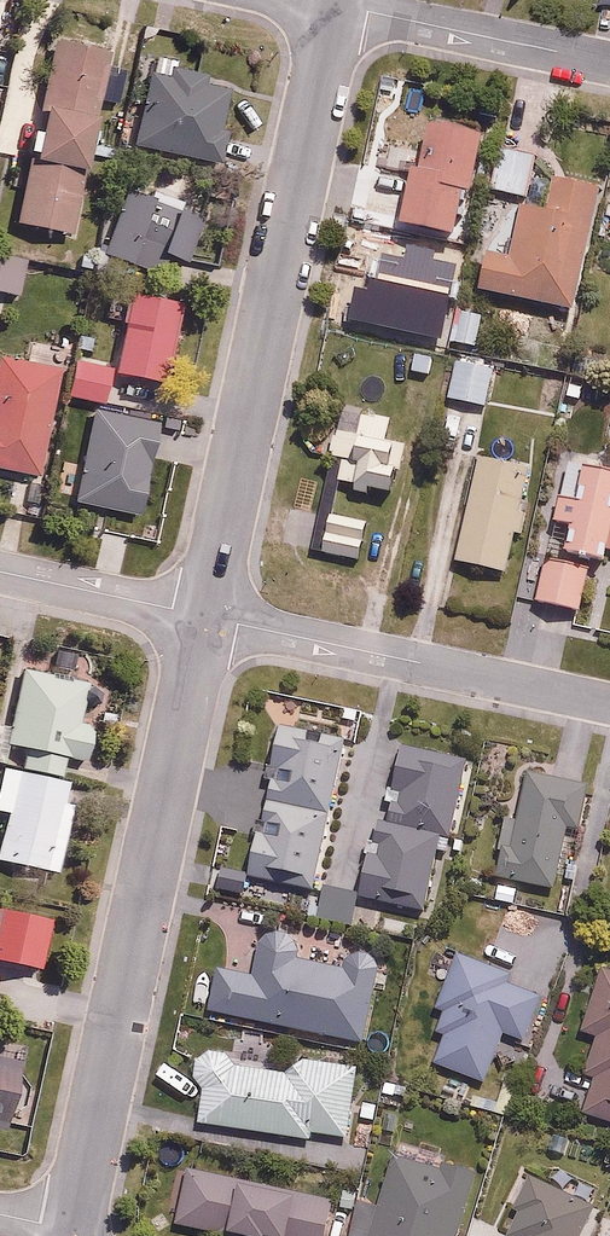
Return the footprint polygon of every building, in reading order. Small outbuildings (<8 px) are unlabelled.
[(111,40),(99,38),(101,20),(77,17),(74,35),(68,34),(68,39),(53,37),(36,155),(94,163),(111,40)] [(173,77),(149,74),(139,144),(224,156),(228,129),(222,128),(228,85),(210,82),(212,72),(175,66),(173,77)] [(395,215),(386,244),(429,257),(438,227),(457,232),(485,135),(433,120),(405,218),(395,215)] [(535,147),(501,141),(494,187),(528,192),(535,147)] [(148,193),(130,186),(104,247),(158,269),(167,247),(190,257),(206,218),(181,207),(195,175),(161,161),(148,193)] [(85,176),(30,166),(21,217),(76,227),(85,176)] [(549,205),(525,200),(515,249),(490,244),(480,290),(572,309),(599,181),(556,172),(549,205)] [(0,249),(0,289),(25,292),(30,252),(0,249)] [(184,298),(132,288),(117,370),(168,380),(184,298)] [(482,308),(455,306),(453,342),(479,343),(482,308)] [(436,351),(414,347),(410,370),(431,374),(436,351)] [(496,365),(456,355),(446,393),(487,404),(496,365)] [(42,471),(58,367),(0,358),(0,465),(42,471)] [(112,365),(74,359),(69,392),(107,398),(112,365)] [(162,417),(97,405),(79,500),(144,512),(162,417)] [(343,455),(337,480),(374,488),(378,470),(399,475),(406,440),(385,436),(389,415),(363,409),(358,429),(337,425),(331,453),(343,455)] [(522,530),(528,511),(521,509),(533,466),(484,452),(453,557),(502,571),(515,528),(522,530)] [(567,550),(605,559),(609,544),(609,468),(587,463),(579,499),(563,495),(557,517),(574,521),(567,550)] [(588,569),(544,560),(536,599),(579,609),(588,569)] [(86,762),(97,721),(81,717),(90,681),(27,664),(24,674),(12,670),(0,716),(0,758),(5,760),(10,742),(86,762)] [(314,885),(343,742),(276,729),(248,872),(314,885)] [(62,756),(25,754),(24,765),(61,767),(62,756)] [(379,818),(376,837),(386,839),(384,849),(370,846),(359,905),(424,917),(439,843),(450,845),(465,771),(401,759),(389,820),(379,818)] [(2,762),(0,771),(0,810),(8,812),(0,847),(0,859),(59,872),(80,780),(2,762)] [(504,818),(492,872),(557,886),(570,826),(578,828),(588,785),(525,771),(514,821),(504,818)] [(0,905),(0,956),(46,964),(54,914),(0,905)] [(346,966),(300,956),(304,939),(269,931),(266,948),(251,945),(245,971),(220,965),(211,1006),(364,1040),(383,958),(350,951),(346,966)] [(512,968),(457,950),(432,1026),(444,1030),(434,1063),(486,1080),(502,1030),(527,1038),(543,988),(509,977),(512,968)] [(599,967),(580,1031),(593,1035),(583,1070),(597,1074),(586,1111),(609,1118),(609,970),(599,967)] [(302,1071),(234,1064),(235,1050),(206,1047),(198,1126),(315,1137),(315,1132),(350,1135),(357,1062),(303,1057),(302,1071)] [(0,1056),(0,1131),(12,1133),(26,1062),(0,1056)] [(478,1169),(397,1149),(382,1206),(360,1200),(351,1235),(462,1235),(478,1169)] [(175,1224),(235,1235),(236,1231),(260,1235),(327,1235),(335,1195),(187,1165),(175,1224)] [(526,1177),(501,1235),(504,1235),(578,1235),(591,1206),(526,1177)]
